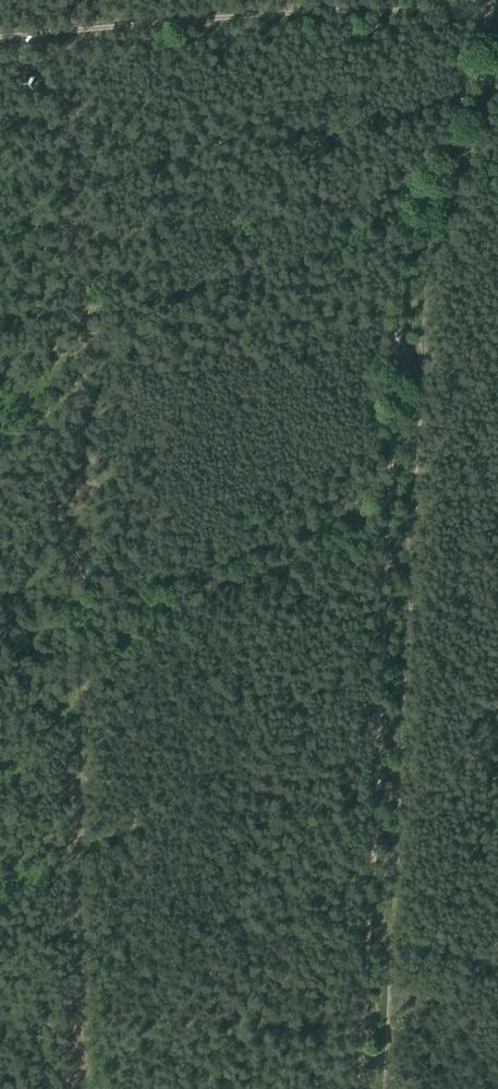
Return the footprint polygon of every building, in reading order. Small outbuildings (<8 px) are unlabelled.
[(26,76),(22,80),(29,88),(29,89),(34,85),(26,76)]
